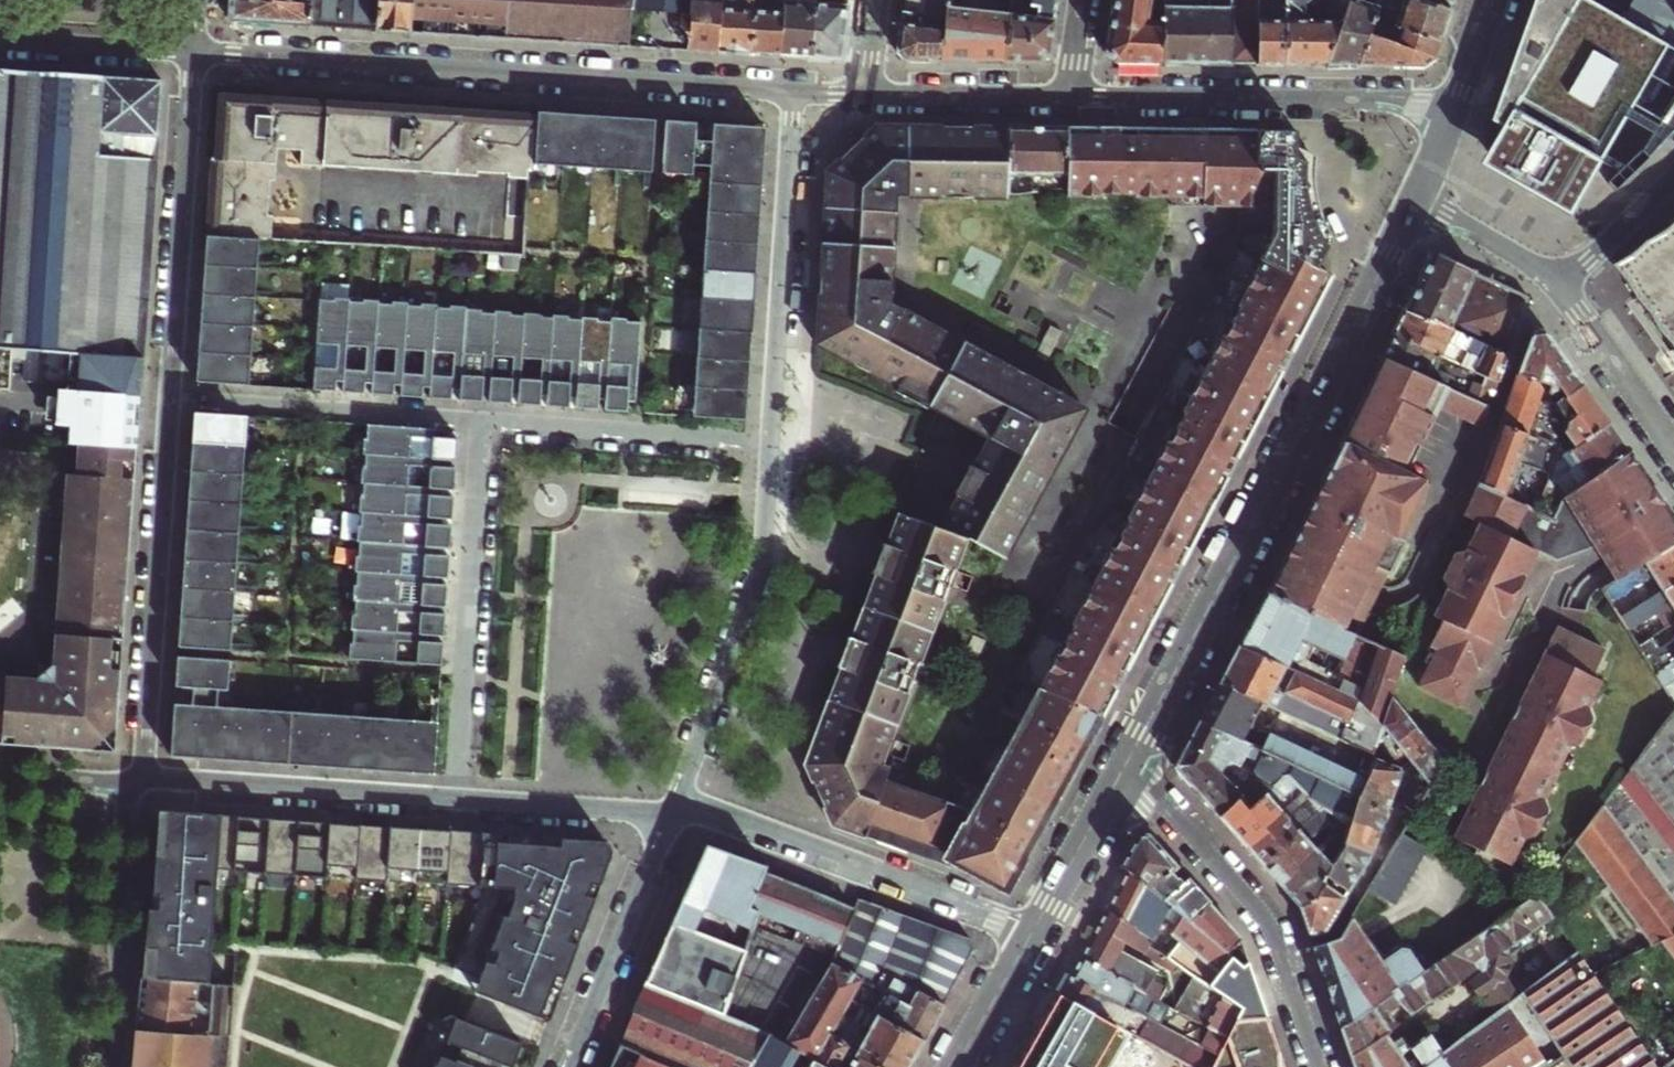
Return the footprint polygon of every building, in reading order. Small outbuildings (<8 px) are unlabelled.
[(242,0),(231,0),(230,9),(229,21),(290,25),(305,26),(311,27),(312,5),(242,0)] [(378,0),(313,0),(312,5),(311,27),(351,29),(376,31),(378,0)] [(376,31),(392,32),(409,34),(411,14),(412,0),(378,0),(376,31)] [(508,0),(412,0),(411,14),(432,16),(473,19),(506,21),(508,0)] [(506,21),(504,41),(567,45),(630,49),(630,43),(635,12),(638,0),(508,0),(506,21)] [(688,52),(693,0),(638,0),(635,12),(663,15),(681,16),(680,29),(686,37),(686,43),(687,44),(686,52),(688,52)] [(688,52),(705,54),(718,54),(723,0),(693,0),(688,52)] [(755,0),(723,0),(718,54),(737,56),(752,56),(755,19),(754,18),(755,0)] [(754,18),(755,19),(752,56),(768,57),(781,58),(786,0),(755,0),(754,18)] [(781,58),(799,59),(813,60),(818,5),(815,4),(815,0),(786,0),(781,58)] [(818,5),(813,60),(826,61),(840,62),(847,0),(832,0),(832,6),(818,5)] [(900,10),(895,51),(900,57),(904,62),(923,62),(941,62),(946,0),(902,0),(900,10)] [(1009,17),(1011,6),(947,0),(946,0),(941,62),(970,62),(1003,63),(1009,17)] [(1011,6),(1009,17),(1018,18),(1020,0),(1011,0),(1011,6)] [(1029,9),(1038,11),(1036,20),(1054,22),(1057,2),(1057,0),(1031,0),(1029,9)] [(1113,63),(1133,63),(1163,64),(1163,0),(1158,0),(1157,7),(1143,6),(1144,0),(1112,0),(1105,53),(1113,63)] [(1163,64),(1202,64),(1231,64),(1231,9),(1174,8),(1178,1),(1178,0),(1163,0),(1163,64)] [(1231,64),(1243,65),(1257,65),(1256,20),(1256,0),(1231,0),(1231,9),(1231,64)] [(1257,65),(1271,65),(1286,65),(1286,0),(1267,0),(1267,13),(1272,20),(1256,20),(1257,65)] [(1286,65),(1308,65),(1326,65),(1346,0),(1286,0),(1286,65)] [(1326,65),(1341,65),(1357,66),(1372,17),(1375,7),(1353,0),(1346,0),(1326,65)] [(1449,8),(1424,0),(1377,0),(1375,7),(1372,17),(1439,38),(1442,28),(1446,15),(1449,8)] [(1488,118),(1500,122),(1492,147),(1589,182),(1600,152),(1603,146),(1627,78),(1638,68),(1668,78),(1673,71),(1673,0),(1633,0),(1630,7),(1615,0),(1530,0),(1488,118)] [(1018,18),(1009,17),(1003,63),(1022,63),(1038,63),(1049,55),(1054,22),(1036,20),(1018,18)] [(1439,38),(1372,17),(1357,66),(1422,66),(1432,59),(1434,52),(1439,38)] [(8,351),(22,352),(61,355),(77,356),(141,360),(154,167),(160,82),(130,80),(84,77),(0,71),(0,350),(8,351)] [(1668,78),(1645,100),(1671,128),(1673,131),(1673,71),(1668,78)] [(406,103),(329,100),(329,101),(301,100),(276,98),(276,95),(271,95),(219,92),(214,155),(211,155),(210,164),(209,168),(208,198),(209,198),(208,210),(207,210),(205,233),(255,236),(274,237),(275,217),(268,217),(271,180),(278,180),(279,169),(279,163),(257,162),(258,143),(305,145),(304,159),(324,161),(324,159),(346,160),(346,154),(434,161),(434,166),(475,169),(475,162),(510,164),(509,172),(527,174),(527,171),(531,169),(531,162),(534,113),(495,111),(495,115),(479,113),(480,109),(448,107),(421,105),(421,107),(406,106),(406,103)] [(534,113),(531,162),(563,164),(567,120),(550,119),(551,111),(534,109),(534,113)] [(551,111),(550,119),(567,120),(567,112),(551,111)] [(567,112),(567,120),(563,164),(592,166),(596,122),(579,121),(580,113),(576,112),(567,112)] [(597,114),(580,113),(579,121),(596,122),(597,114)] [(597,114),(596,122),(592,166),(621,168),(625,124),(608,123),(609,115),(605,114),(597,114)] [(609,115),(608,123),(625,124),(626,116),(609,115)] [(626,116),(625,124),(621,168),(649,170),(652,126),(636,125),(636,116),(632,116),(626,116)] [(653,117),(636,116),(636,125),(652,126),(653,117)] [(679,119),(664,118),(659,177),(690,179),(692,139),(694,120),(679,119)] [(767,125),(694,120),(692,139),(709,141),(709,151),(766,155),(766,143),(767,125)] [(882,128),(827,178),(820,235),(818,248),(816,287),(813,324),(814,376),(972,438),(953,475),(929,520),(884,505),(868,557),(839,649),(818,713),(805,755),(803,763),(831,824),(864,836),(877,799),(882,787),(877,785),(886,761),(879,758),(951,531),(994,552),(1073,392),(968,340),(966,343),(937,328),(938,324),(896,303),(902,219),(903,199),(1006,199),(1007,195),(1010,129),(882,128)] [(1603,146),(1600,152),(1633,163),(1625,171),(1629,176),(1673,133),(1673,131),(1671,128),(1638,158),(1603,146)] [(1064,191),(1066,129),(1040,129),(1010,129),(1007,195),(1013,196),(1064,191)] [(1300,152),(1301,131),(1282,130),(1217,130),(1164,129),(1066,129),(1064,191),(1065,191),(1065,197),(1243,200),(1245,162),(1299,162),(1300,152)] [(709,141),(692,139),(690,179),(711,180),(763,184),(764,171),(766,155),(709,151),(709,141)] [(1573,193),(1584,197),(1589,182),(1492,147),(1487,162),(1573,193)] [(1091,582),(1126,596),(1155,610),(1160,601),(1164,595),(1177,569),(1191,543),(1205,517),(1224,482),(1238,455),(1266,404),(1283,371),(1298,343),(1311,319),(1324,294),(1335,273),(1322,266),(1332,244),(1325,228),(1317,212),(1312,189),(1313,181),(1315,159),(1300,152),(1299,162),(1245,162),(1243,200),(1242,220),(1241,233),(1235,260),(1224,285),(1215,302),(1217,304),(1117,514),(1092,565),(1082,586),(1089,588),(1091,582)] [(763,184),(711,180),(709,209),(753,212),(754,196),(763,196),(763,192),(763,184)] [(763,196),(754,196),(753,212),(761,213),(763,196)] [(753,212),(709,209),(707,238),(751,241),(752,225),(761,225),(761,222),(761,213),(753,212)] [(761,225),(752,225),(751,241),(760,242),(761,225)] [(1617,267),(1647,310),(1663,333),(1673,348),(1673,227),(1617,267)] [(205,233),(204,248),(212,249),(211,266),(253,268),(255,236),(205,233)] [(751,241),(707,238),(705,267),(749,270),(751,254),(759,254),(759,250),(760,242),(751,241)] [(211,266),(212,249),(204,248),(203,265),(211,266)] [(759,254),(751,254),(749,270),(758,271),(759,254)] [(1427,259),(1417,282),(1478,306),(1473,319),(1514,337),(1528,298),(1475,274),(1447,262),(1429,254),(1427,259)] [(211,266),(203,265),(202,277),(210,278),(209,294),(251,297),(253,268),(211,266)] [(749,270),(705,267),(704,297),(748,300),(749,284),(757,284),(757,279),(758,271),(749,270)] [(210,278),(202,277),(201,294),(209,294),(210,278)] [(1411,294),(1403,311),(1468,339),(1508,356),(1514,337),(1473,319),(1478,306),(1417,282),(1411,294)] [(757,284),(749,284),(748,300),(756,301),(757,284)] [(319,285),(318,299),(347,301),(349,287),(319,285)] [(209,294),(201,294),(200,306),(208,307),(207,324),(248,326),(251,297),(209,294)] [(748,300),(704,297),(702,327),(746,330),(747,313),(755,314),(755,310),(756,301),(748,300)] [(347,301),(318,299),(312,390),(326,391),(333,391),(333,380),(342,381),(347,301)] [(354,393),(362,393),(362,382),(371,383),(376,303),(347,301),(342,381),(341,392),(354,393)] [(400,385),(405,305),(376,303),(371,383),(370,394),(381,395),(391,395),(391,385),(400,385)] [(429,387),(434,307),(405,305),(400,385),(399,396),(410,397),(420,398),(421,387),(429,387)] [(208,307),(200,306),(199,323),(207,324),(208,307)] [(463,312),(464,309),(434,307),(429,387),(428,398),(440,399),(449,400),(450,389),(458,389),(463,312)] [(1459,358),(1468,339),(1403,311),(1398,322),(1393,335),(1459,365),(1462,359),(1459,358)] [(480,313),(463,312),(458,389),(458,400),(471,401),(482,402),(482,391),(488,391),(493,317),(479,316),(480,313)] [(755,314),(747,313),(746,330),(754,330),(755,314)] [(508,315),(493,314),(493,317),(488,391),(487,402),(500,403),(510,404),(511,393),(517,393),(522,319),(508,318),(508,315)] [(537,317),(522,316),(522,319),(517,393),(516,404),(529,405),(539,406),(540,395),(546,395),(551,321),(537,320),(537,317)] [(566,319),(551,318),(551,321),(546,395),(545,406),(558,407),(569,408),(569,397),(575,397),(580,323),(566,322),(566,319)] [(595,321),(580,320),(580,323),(575,397),(574,408),(588,409),(598,410),(598,399),(604,399),(609,325),(595,324),(595,321)] [(625,323),(609,322),(609,325),(604,399),(603,411),(619,412),(627,412),(628,401),(633,402),(638,327),(624,326),(625,323)] [(207,324),(199,323),(198,336),(206,336),(205,353),(246,355),(248,326),(207,324)] [(746,330),(702,327),(700,356),(744,359),(745,342),(753,343),(753,338),(754,330),(746,330)] [(1563,400),(1581,386),(1543,333),(1538,334),(1532,335),(1517,376),(1555,390),(1563,400)] [(1388,346),(1382,357),(1440,382),(1452,388),(1461,392),(1491,405),(1499,384),(1459,365),(1393,335),(1388,346)] [(206,336),(198,336),(197,352),(205,353),(206,336)] [(1459,365),(1499,384),(1503,370),(1508,356),(1468,339),(1459,358),(1462,359),(1459,365)] [(752,359),(753,343),(745,342),(744,359),(752,359)] [(61,355),(22,352),(21,380),(59,383),(61,355)] [(205,353),(197,352),(196,365),(204,365),(203,382),(244,385),(246,355),(205,353)] [(141,360),(77,356),(74,392),(55,391),(53,425),(67,425),(66,444),(78,446),(135,449),(136,430),(140,375),(141,360)] [(744,359),(700,356),(698,385),(742,388),(743,371),(751,372),(751,367),(752,359),(744,359)] [(1436,392),(1440,382),(1382,357),(1372,377),(1366,389),(1433,417),(1439,420),(1448,397),(1436,392)] [(204,365),(196,365),(195,381),(203,382),(204,365)] [(751,372),(743,371),(742,388),(750,388),(751,372)] [(1555,390),(1517,376),(1509,401),(1500,426),(1564,448),(1575,418),(1563,400),(1555,390)] [(742,388),(698,385),(696,417),(740,420),(741,404),(749,404),(750,400),(750,388),(742,388)] [(1581,386),(1563,400),(1575,418),(1564,448),(1567,453),(1608,423),(1596,407),(1581,386)] [(1265,594),(1353,637),(1415,512),(1392,501),(1433,417),(1366,389),(1307,509),(1277,570),(1265,594)] [(1491,405),(1461,392),(1458,400),(1448,397),(1439,420),(1480,437),(1485,422),(1491,405)] [(749,404),(741,404),(740,420),(748,420),(749,404)] [(201,413),(193,412),(192,429),(200,429),(201,413)] [(192,429),(191,442),(199,443),(240,446),(242,416),(201,413),(200,429),(192,429)] [(1567,453),(1564,448),(1554,476),(1550,486),(1556,488),(1561,474),(1574,491),(1628,451),(1618,437),(1608,423),(1567,453)] [(373,425),(372,440),(366,440),(365,454),(371,455),(445,460),(456,461),(457,450),(458,440),(447,439),(447,430),(373,425)] [(1524,465),(1554,476),(1564,448),(1500,426),(1490,455),(1480,484),(1511,499),(1524,465)] [(191,442),(189,454),(198,455),(197,472),(238,475),(240,446),(199,443),(191,442)] [(135,449),(78,446),(75,477),(64,476),(55,620),(123,625),(125,595),(129,537),(130,525),(132,491),(133,473),(135,449)] [(1628,451),(1574,491),(1566,498),(1550,519),(1511,499),(1480,484),(1465,518),(1477,523),(1479,520),(1535,548),(1550,554),(1591,539),(1616,579),(1673,542),(1673,519),(1667,507),(1656,490),(1649,479),(1645,474),(1634,459),(1628,451)] [(198,455),(189,454),(189,471),(197,472),(198,455)] [(445,460),(371,455),(370,469),(364,469),(363,484),(369,484),(443,489),(454,490),(455,481),(456,469),(444,469),(445,460)] [(236,504),(238,475),(197,472),(189,471),(188,484),(196,484),(195,501),(236,504)] [(196,484),(188,484),(187,500),(195,501),(196,484)] [(443,489),(369,484),(368,498),(362,498),(361,513),(366,513),(441,518),(452,519),(453,511),(454,498),(442,498),(443,489)] [(234,533),(236,504),(195,501),(187,500),(186,513),(194,514),(193,530),(234,533)] [(186,513),(185,530),(193,530),(194,514),(186,513)] [(441,518),(366,513),(366,528),(360,527),(359,542),(364,542),(439,548),(450,549),(451,539),(451,527),(440,526),(441,518)] [(1535,548),(1479,520),(1477,523),(1434,610),(1443,615),(1430,642),(1435,645),(1417,681),(1457,701),(1535,548)] [(232,563),(234,533),(193,530),(185,530),(184,542),(192,543),(191,560),(232,563)] [(192,543),(184,542),(182,559),(191,560),(192,543)] [(439,548),(364,542),(363,557),(358,557),(357,572),(362,572),(437,577),(448,578),(448,569),(449,557),(438,556),(439,548)] [(1654,595),(1673,582),(1673,542),(1616,579),(1602,588),(1620,616),(1638,605),(1629,590),(1645,581),(1654,595)] [(230,592),(232,563),(191,560),(182,559),(182,572),(190,572),(189,589),(230,592)] [(190,572),(182,572),(180,588),(189,589),(190,572)] [(437,577),(362,572),(361,586),(356,586),(355,601),(360,601),(435,606),(446,607),(446,599),(447,586),(436,586),(437,577)] [(1091,582),(1089,588),(1082,586),(1067,581),(1050,614),(1014,680),(1022,683),(1070,703),(1099,716),(1105,706),(1115,687),(1124,669),(1128,662),(1141,638),(1155,610),(1126,596),(1091,582)] [(1673,621),(1673,582),(1654,595),(1638,605),(1620,616),(1627,628),(1658,608),(1669,624),(1673,621)] [(228,621),(230,592),(189,589),(180,588),(180,601),(188,601),(187,618),(228,621)] [(1401,661),(1353,637),(1265,594),(1262,600),(1244,634),(1238,646),(1283,671),(1297,643),(1351,672),(1348,680),(1362,687),(1352,708),(1377,721),(1388,696),(1401,661)] [(188,601),(180,601),(178,617),(187,618),(188,601)] [(435,606),(360,601),(359,615),(354,615),(353,630),(358,630),(432,635),(444,636),(444,628),(445,615),(434,615),(435,606)] [(226,650),(228,621),(187,618),(178,617),(177,630),(186,631),(184,647),(226,650)] [(55,620),(53,635),(59,636),(57,666),(52,666),(46,685),(22,683),(22,678),(0,676),(0,744),(19,745),(115,752),(120,678),(123,625),(55,620)] [(1584,672),(1597,644),(1549,621),(1448,833),(1505,860),(1593,676),(1584,672)] [(186,631),(177,630),(176,647),(184,647),(186,631)] [(432,635),(358,630),(357,645),(352,644),(351,659),(356,659),(442,666),(442,655),(443,644),(432,644),(432,635)] [(1645,657),(1637,644),(1625,652),(1648,676),(1673,659),(1673,640),(1645,657)] [(1224,674),(1219,683),(1256,703),(1278,714),(1309,732),(1338,747),(1367,763),(1372,753),(1376,725),(1377,721),(1352,708),(1283,671),(1238,646),(1235,652),(1224,674)] [(184,647),(176,647),(175,663),(169,753),(193,755),(219,757),(244,759),(272,761),(298,763),(322,765),(350,767),(376,769),(403,771),(436,773),(438,722),(221,705),(226,650),(184,647)] [(1648,676),(1658,687),(1673,703),(1673,702),(1673,659),(1648,676)] [(975,797),(999,808),(1040,826),(1051,807),(1067,776),(1085,743),(1099,716),(1070,703),(1022,683),(1019,689),(983,748),(960,791),(975,797)] [(1253,710),(1256,703),(1219,683),(1216,687),(1208,703),(1198,722),(1257,752),(1267,734),(1272,725),(1270,719),(1253,710)] [(1409,718),(1388,696),(1377,721),(1376,725),(1382,731),(1388,738),(1409,718)] [(1673,705),(1627,767),(1673,828),(1673,706),(1673,705)] [(1405,757),(1427,738),(1409,718),(1388,738),(1398,749),(1405,757)] [(1186,744),(1236,770),(1242,757),(1252,762),(1246,775),(1254,779),(1266,757),(1257,752),(1198,722),(1193,732),(1188,741),(1186,744)] [(1267,734),(1257,752),(1266,757),(1289,769),(1299,751),(1267,734)] [(1428,782),(1430,778),(1443,755),(1427,738),(1405,757),(1416,768),(1428,782)] [(1236,770),(1186,744),(1181,754),(1174,767),(1219,817),(1242,797),(1247,788),(1254,779),(1246,775),(1236,770)] [(1319,784),(1329,765),(1299,751),(1289,769),(1319,784)] [(1285,776),(1297,789),(1302,795),(1308,801),(1320,816),(1323,813),(1328,816),(1335,821),(1346,829),(1347,825),(1355,804),(1355,803),(1319,784),(1289,769),(1266,757),(1254,779),(1247,788),(1242,797),(1219,817),(1227,826),(1285,776)] [(1355,803),(1365,784),(1329,765),(1319,784),(1355,803)] [(1627,767),(1618,782),(1672,851),(1673,850),(1673,828),(1627,767)] [(1365,783),(1393,795),(1397,786),(1402,774),(1400,772),(1398,770),(1376,768),(1365,783)] [(1282,802),(1297,789),(1285,776),(1227,826),(1236,836),(1245,845),(1281,813),(1271,802),(1282,802)] [(1387,808),(1393,795),(1365,783),(1365,784),(1355,803),(1355,804),(1384,816),(1387,808)] [(898,807),(905,790),(883,784),(882,787),(877,799),(898,807)] [(921,816),(929,796),(905,790),(898,807),(921,816)] [(999,808),(975,797),(970,807),(929,796),(921,816),(944,825),(1021,862),(1027,851),(1036,834),(1040,826),(999,808)] [(883,843),(898,807),(877,799),(864,836),(874,839),(883,843)] [(1292,826),(1281,813),(1245,845),(1253,855),(1262,866),(1299,834),(1320,816),(1308,801),(1293,814),(1292,826)] [(1355,804),(1347,825),(1374,837),(1378,828),(1384,816),(1355,804)] [(921,816),(898,807),(883,843),(907,851),(921,816)] [(1571,845),(1649,945),(1657,941),(1673,963),(1673,908),(1598,808),(1571,845)] [(151,909),(144,977),(199,983),(215,984),(216,985),(219,940),(223,871),(485,887),(454,968),(480,979),(474,992),(550,1023),(585,925),(602,880),(612,852),(604,841),(541,837),(505,834),(463,831),(432,828),(402,826),(371,824),(344,822),(309,819),(279,817),(250,815),(169,809),(159,817),(155,897),(154,909),(151,909)] [(944,825),(921,816),(907,851),(916,854),(928,859),(944,825)] [(1321,885),(1325,877),(1332,863),(1339,846),(1346,829),(1335,821),(1318,855),(1316,853),(1279,884),(1290,897),(1297,905),(1299,908),(1315,898),(1321,885)] [(928,859),(956,870),(1006,891),(1013,877),(1021,862),(944,825),(928,859)] [(1374,837),(1347,825),(1346,829),(1339,846),(1366,857),(1369,849),(1374,837)] [(1313,849),(1299,834),(1262,866),(1271,876),(1279,884),(1316,853),(1313,849)] [(1175,867),(1146,835),(1135,836),(1127,850),(1119,866),(1126,870),(1157,896),(1170,884),(1164,877),(1175,867)] [(1422,848),(1398,835),(1367,890),(1391,904),(1422,848)] [(647,983),(727,1017),(764,914),(754,910),(765,873),(763,873),(765,867),(766,866),(707,844),(691,882),(647,983)] [(1366,857),(1339,846),(1332,863),(1355,876),(1360,867),(1366,857)] [(1355,876),(1332,863),(1325,877),(1347,890),(1351,883),(1355,876)] [(1185,878),(1175,867),(1164,877),(1170,884),(1176,879),(1179,883),(1185,878)] [(1109,901),(1105,910),(1151,937),(1167,904),(1157,896),(1126,870),(1119,884),(1109,901)] [(764,914),(727,1017),(771,1037),(787,1044),(816,1061),(826,1043),(829,1044),(840,1023),(851,1002),(861,983),(831,967),(859,899),(857,898),(857,899),(852,910),(834,903),(783,881),(765,873),(754,910),(764,914)] [(1195,890),(1185,878),(1179,883),(1176,879),(1170,884),(1157,896),(1167,904),(1179,915),(1185,919),(1190,914),(1193,917),(1207,903),(1195,890)] [(1304,924),(1307,934),(1323,934),(1344,897),(1321,885),(1315,898),(1299,908),(1304,924)] [(1537,897),(1535,894),(1514,908),(1529,931),(1550,916),(1537,897)] [(873,989),(881,972),(906,916),(859,899),(831,967),(861,983),(873,989)] [(1190,914),(1185,919),(1228,955),(1247,961),(1239,939),(1225,924),(1207,903),(1193,917),(1190,914)] [(1514,908),(1495,922),(1510,944),(1529,931),(1514,908)] [(1149,942),(1151,937),(1105,910),(1095,929),(1093,933),(1119,947),(1122,943),(1165,962),(1169,958),(1166,955),(1149,942)] [(1165,933),(1174,940),(1166,955),(1169,958),(1195,977),(1239,1013),(1233,1025),(1265,1014),(1254,982),(1247,961),(1228,955),(1185,919),(1179,915),(1165,933)] [(881,972),(942,1004),(964,966),(973,949),(971,943),(969,939),(906,916),(881,972)] [(1380,965),(1350,922),(1338,939),(1312,948),(1329,996),(1340,1029),(1393,993),(1397,990),(1414,978),(1420,974),(1405,953),(1400,951),(1380,965)] [(1475,936),(1490,958),(1510,944),(1495,922),(1475,936)] [(1079,958),(1104,971),(1105,969),(1157,999),(1165,987),(1151,979),(1156,968),(1119,947),(1093,933),(1088,943),(1085,946),(1079,958)] [(1470,972),(1490,958),(1475,936),(1455,950),(1470,972)] [(1455,950),(1435,963),(1450,986),(1470,972),(1455,950)] [(1575,952),(1517,994),(1569,1066),(1653,1066),(1575,952)] [(1105,969),(1104,971),(1079,958),(1072,969),(1069,976),(1099,992),(1098,994),(1120,1006),(1121,1004),(1158,1024),(1170,1007),(1157,999),(1105,969)] [(1450,986),(1435,963),(1420,974),(1414,978),(1429,1000),(1450,986)] [(883,995),(873,1013),(923,1040),(931,1024),(942,1004),(881,972),(873,989),(883,995)] [(1059,994),(1129,1033),(1188,1066),(1209,1066),(1216,1056),(1158,1024),(1121,1004),(1120,1006),(1098,994),(1099,992),(1069,976),(1063,985),(1059,994)] [(141,1003),(139,1025),(194,1030),(196,1008),(199,983),(144,977),(141,1003)] [(1239,1013),(1195,977),(1176,1010),(1225,1039),(1233,1025),(1239,1013)] [(1429,1000),(1414,978),(1397,990),(1393,993),(1403,1005),(1410,1013),(1429,1000)] [(215,984),(199,983),(196,1008),(213,1009),(215,984)] [(771,1037),(727,1017),(647,983),(634,1015),(621,1044),(675,1066),(754,1066),(771,1037)] [(216,985),(215,984),(213,1009),(210,1031),(231,1033),(236,986),(216,985)] [(1384,1036),(1390,1032),(1386,1017),(1403,1005),(1393,993),(1340,1029),(1346,1045),(1351,1059),(1384,1036)] [(1129,1033),(1059,994),(1039,1029),(1017,1066),(1110,1066),(1129,1033)] [(917,1049),(923,1040),(873,1013),(851,1002),(840,1023),(911,1060),(917,1049)] [(1546,1065),(1504,1005),(1440,1051),(1420,1066),(1419,1066),(1543,1066),(1546,1065)] [(436,1010),(412,1066),(519,1066),(527,1046),(436,1010)] [(1276,1045),(1272,1033),(1265,1014),(1233,1025),(1225,1039),(1216,1056),(1209,1066),(1283,1066),(1276,1045)] [(829,1044),(874,1066),(907,1066),(911,1060),(840,1023),(829,1044)] [(139,1025),(134,1066),(206,1066),(210,1031),(194,1030),(139,1025)] [(1427,1035),(1407,1048),(1412,1056),(1420,1066),(1440,1051),(1427,1035)] [(1384,1036),(1351,1059),(1352,1064),(1354,1066),(1359,1066),(1390,1046),(1387,1041),(1384,1036)] [(1661,1039),(1673,1057),(1673,1047),(1666,1036),(1661,1039)] [(816,1061),(787,1044),(771,1037),(754,1066),(812,1066),(816,1061)] [(1661,1039),(1657,1043),(1673,1065),(1673,1057),(1661,1039)] [(829,1044),(826,1043),(816,1061),(826,1066),(874,1066),(829,1044)] [(1420,1066),(1412,1056),(1401,1063),(1390,1046),(1359,1066),(1419,1066),(1420,1066)]
